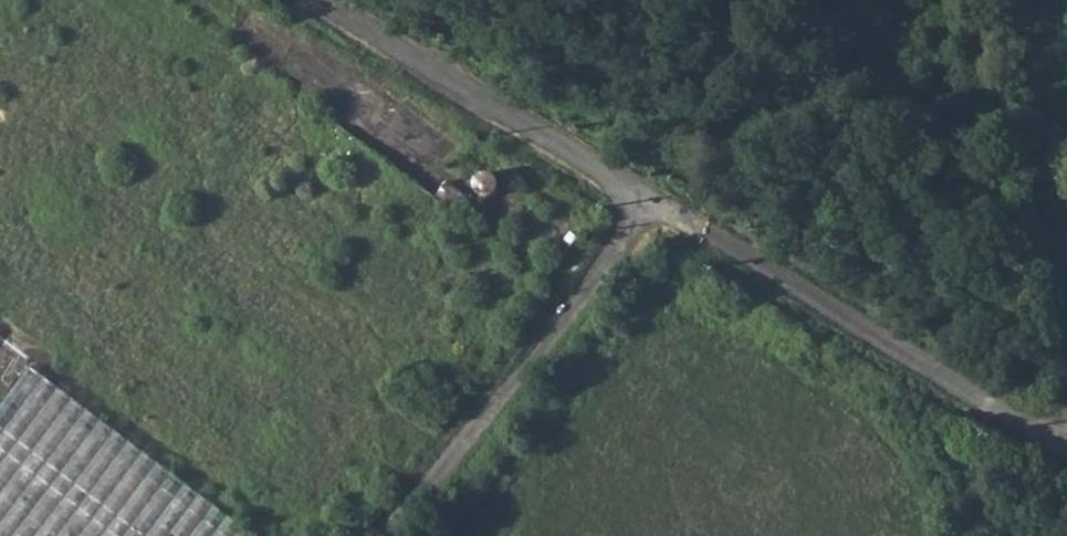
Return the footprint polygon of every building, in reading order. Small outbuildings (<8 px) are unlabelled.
[(447,208),(480,164),(460,150),(428,194),(447,208)] [(447,208),(546,282),(580,238),(480,164),(447,208)] [(29,366),(0,406),(0,535),(252,535),(29,366)]
